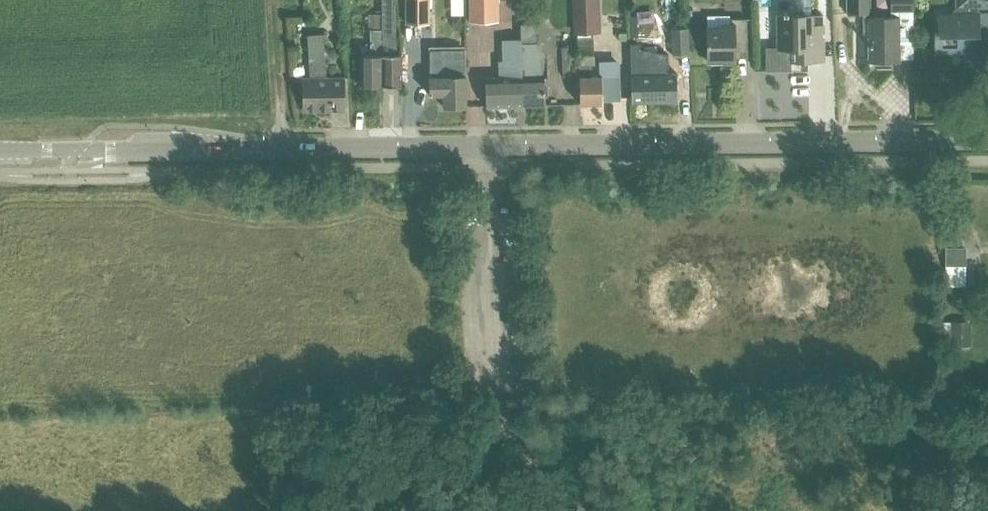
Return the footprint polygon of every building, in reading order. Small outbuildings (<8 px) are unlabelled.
[(381,4),(381,15),(380,30),(382,31),(381,88),(400,87),(400,56),(393,55),(393,4),(394,4),(394,0),(381,0),(381,4)] [(406,23),(430,23),(430,0),(406,0),(406,23)] [(498,0),(470,0),(470,22),(499,22),(498,0)] [(577,35),(580,103),(603,102),(603,99),(619,99),(618,63),(601,63),(601,74),(592,75),(592,63),(596,63),(596,48),(592,48),(591,34),(599,26),(598,0),(576,0),(577,35)] [(793,14),(774,15),(774,36),(781,36),(781,50),(765,51),(765,48),(763,49),(764,72),(783,72),(783,64),(822,63),(821,27),(821,18),(809,18),(809,14),(808,14),(808,0),(793,0),(793,14)] [(911,0),(887,0),(887,10),(888,18),(867,18),(867,14),(867,0),(845,0),(845,15),(861,14),(861,15),(861,34),(857,34),(857,62),(897,62),(897,34),(911,34),(911,0)] [(980,9),(979,9),(979,5),(987,5),(987,0),(959,0),(959,6),(952,13),(938,13),(939,33),(935,33),(935,50),(965,50),(965,61),(980,60),(980,9)] [(380,30),(381,15),(369,15),(368,31),(371,31),(370,56),(360,56),(360,89),(381,88),(382,31),(380,30)] [(718,29),(704,30),(704,28),(687,29),(688,45),(704,45),(705,65),(735,64),(734,60),(747,59),(746,19),(743,19),(728,19),(728,25),(718,25),(718,29)] [(549,79),(548,61),(533,61),(533,43),(537,43),(537,23),(521,24),(521,39),(520,39),(522,95),(522,106),(523,106),(546,105),(545,79),(549,79)] [(672,54),(687,53),(686,28),(671,29),(672,54)] [(301,111),(342,110),(341,80),(323,81),(322,36),(306,37),(307,80),(301,80),(301,111)] [(522,95),(520,39),(503,40),(504,61),(499,61),(500,78),(486,78),(487,107),(522,106),(522,95)] [(640,43),(630,44),(630,55),(631,74),(632,101),(675,99),(675,73),(667,73),(667,53),(650,54),(648,54),(640,54),(640,43)] [(563,77),(575,77),(574,47),(562,48),(563,77)] [(430,77),(429,77),(429,86),(429,96),(436,96),(443,96),(443,101),(443,107),(456,107),(467,107),(467,93),(467,75),(466,75),(466,64),(466,49),(465,49),(461,49),(461,50),(437,50),(431,50),(431,64),(430,64),(431,77),(430,77)] [(966,249),(946,249),(946,267),(966,267),(966,249)] [(965,321),(951,321),(951,346),(965,346),(965,321)]
